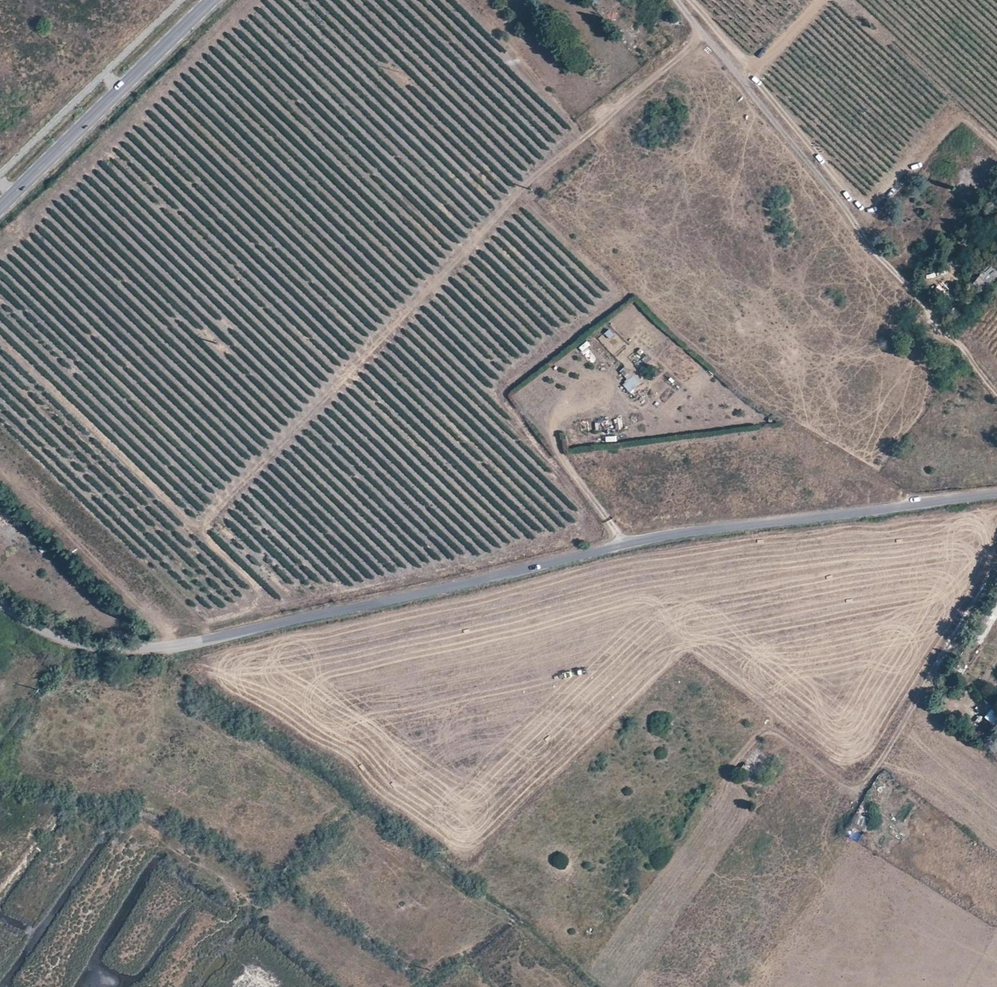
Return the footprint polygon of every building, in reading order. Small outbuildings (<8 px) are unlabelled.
[(996,275),(996,272),(989,265),(980,276),(981,276),(989,284),(996,275)] [(630,393),(641,384),(634,375),(622,384),(630,393)] [(640,405),(649,400),(645,393),(636,399),(640,405)] [(576,429),(563,432),(566,445),(579,442),(576,429)] [(36,808),(53,810),(54,803),(36,801),(36,808)]
